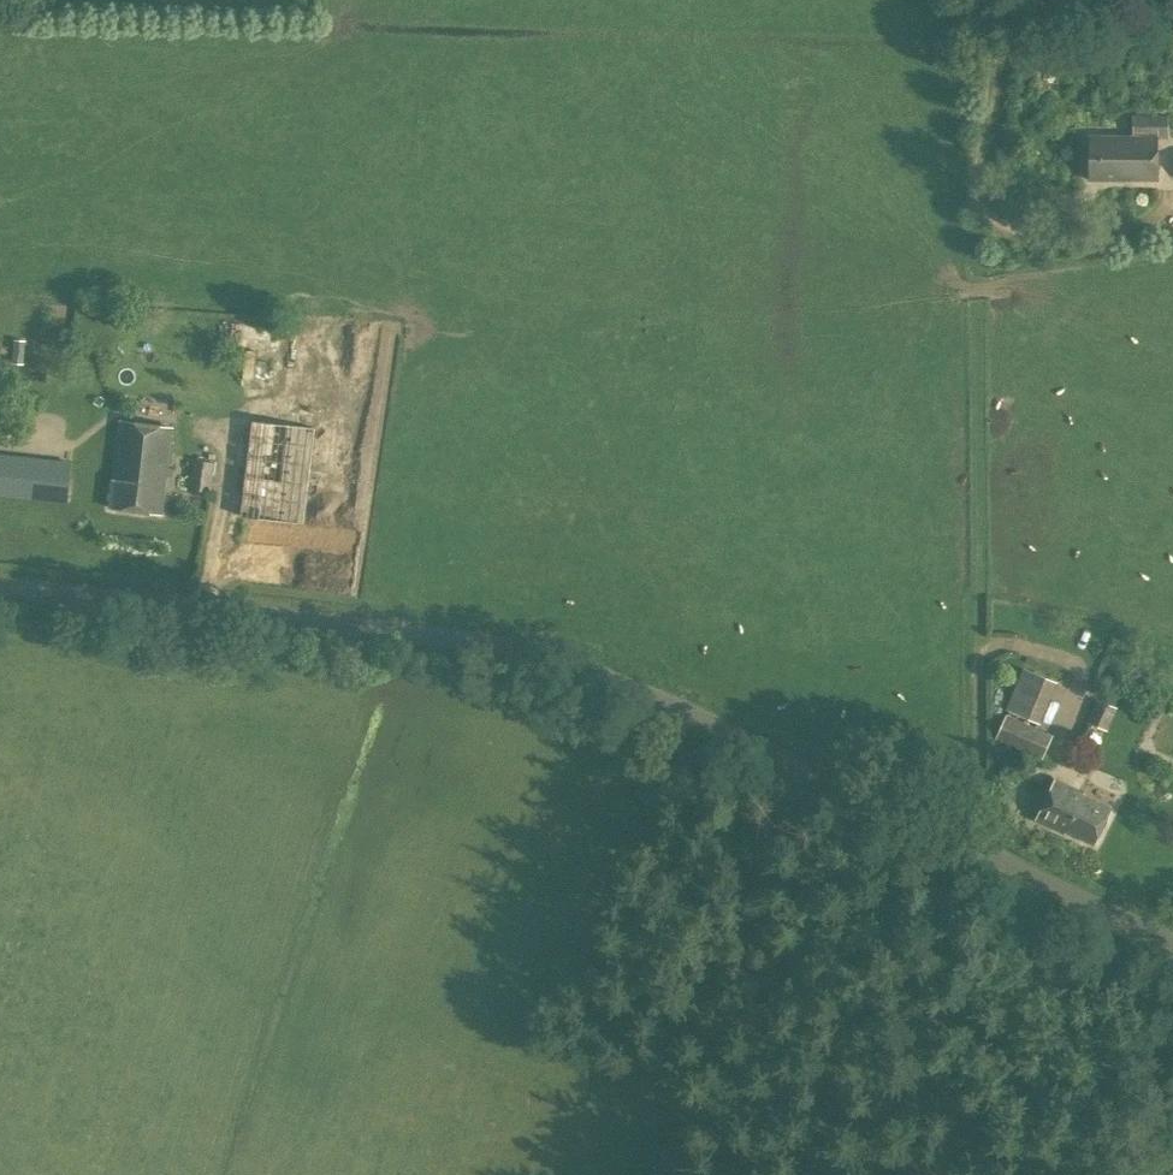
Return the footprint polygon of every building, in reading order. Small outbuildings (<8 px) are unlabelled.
[(1158,136),(1165,136),(1165,116),(1133,116),(1133,134),(1090,134),(1090,179),(1157,179),(1158,136)] [(256,418),(252,478),(293,480),(297,421),(256,418)] [(113,506),(161,511),(170,429),(122,423),(113,506)] [(68,503),(74,453),(54,450),(53,458),(0,452),(0,494),(68,503)] [(191,489),(211,492),(216,462),(196,458),(191,489)] [(1024,665),(1006,709),(1039,722),(1057,679),(1024,665)] [(1084,725),(1094,698),(1080,693),(1071,721),(1084,725)] [(1109,724),(1118,705),(1099,697),(1091,716),(1109,724)] [(1042,754),(1051,734),(1004,713),(995,735),(1042,754)] [(1065,830),(1093,843),(1110,808),(1083,795),(1084,793),(1056,779),(1037,819),(1064,832),(1065,830)]
